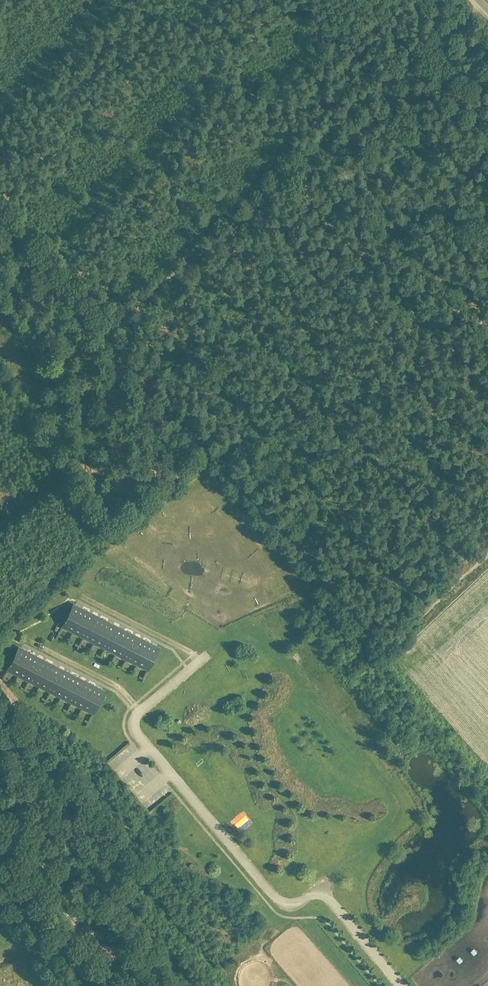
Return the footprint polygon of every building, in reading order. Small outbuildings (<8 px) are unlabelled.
[(148,671),(159,650),(72,606),(62,627),(148,671)] [(93,713),(104,692),(18,648),(7,669),(93,713)] [(163,805),(171,796),(167,792),(159,802),(163,805)] [(239,829),(251,821),(248,817),(236,825),(239,829)]
